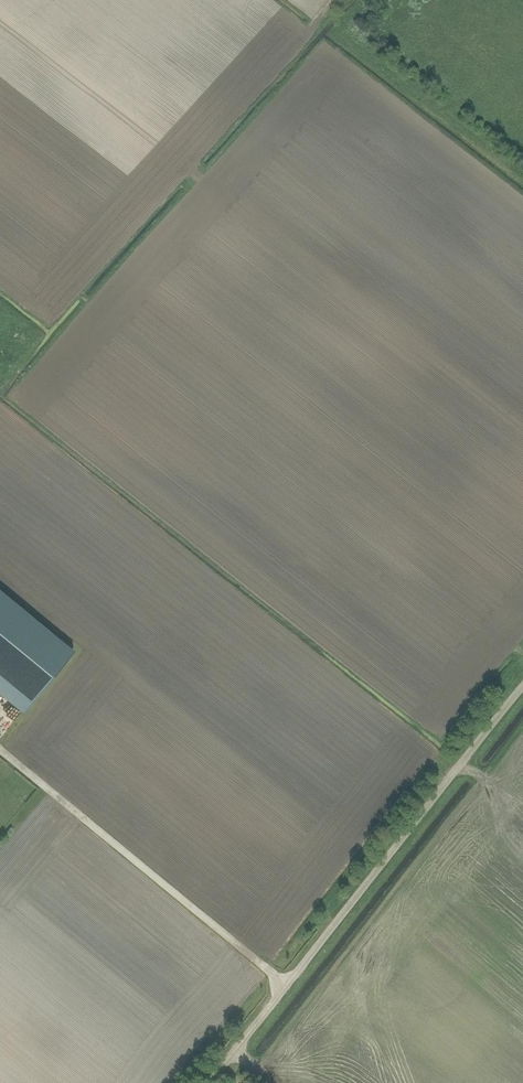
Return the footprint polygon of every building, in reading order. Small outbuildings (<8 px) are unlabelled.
[(0,592),(0,694),(24,714),(74,653),(0,592)]
